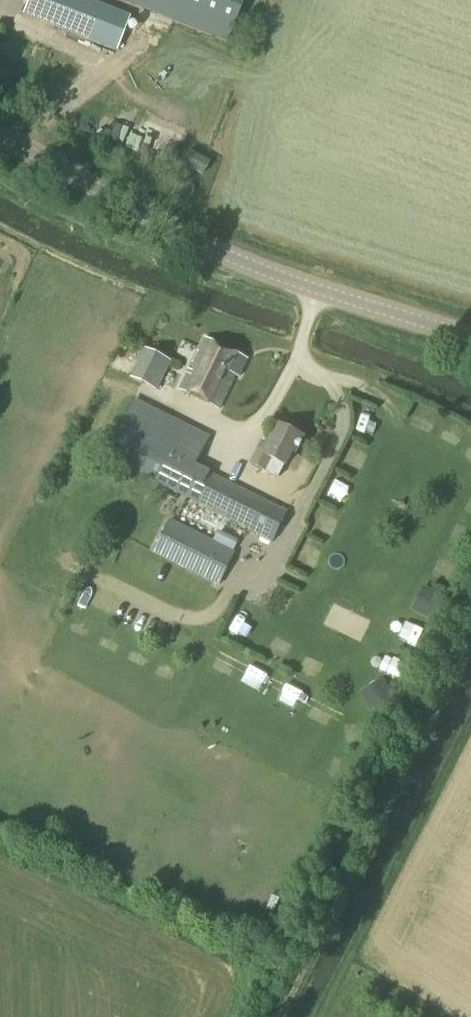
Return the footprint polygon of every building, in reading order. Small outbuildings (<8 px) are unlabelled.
[(130,18),(84,0),(28,0),(22,16),(116,53),(130,18)] [(29,57),(25,67),(41,73),(45,63),(29,57)] [(96,140),(113,124),(97,108),(80,124),(96,140)] [(202,177),(209,163),(188,152),(180,166),(202,177)] [(239,379),(249,359),(205,337),(179,390),(220,410),(236,377),(239,379)] [(157,391),(171,361),(145,348),(130,378),(157,391)] [(273,542),(289,511),(196,464),(210,437),(122,392),(93,451),(182,496),(247,528),(255,532),(273,542)] [(362,433),(378,440),(385,423),(369,416),(362,433)] [(295,454),(303,437),(278,424),(264,453),(259,450),(252,463),(279,477),(284,466),(285,466),(291,453),(295,454)] [(450,433),(468,444),(470,439),(470,434),(456,424),(450,433)] [(334,545),(345,527),(327,516),(317,535),(334,545)] [(173,520),(171,520),(154,553),(218,586),(234,555),(236,552),(233,551),(228,548),(233,538),(234,538),(233,538),(218,530),(213,540),(189,529),(173,520)] [(445,598),(423,586),(410,610),(433,622),(445,598)] [(228,680),(243,686),(251,668),(236,662),(228,680)] [(396,701),(383,679),(359,693),(372,715),(396,701)]
